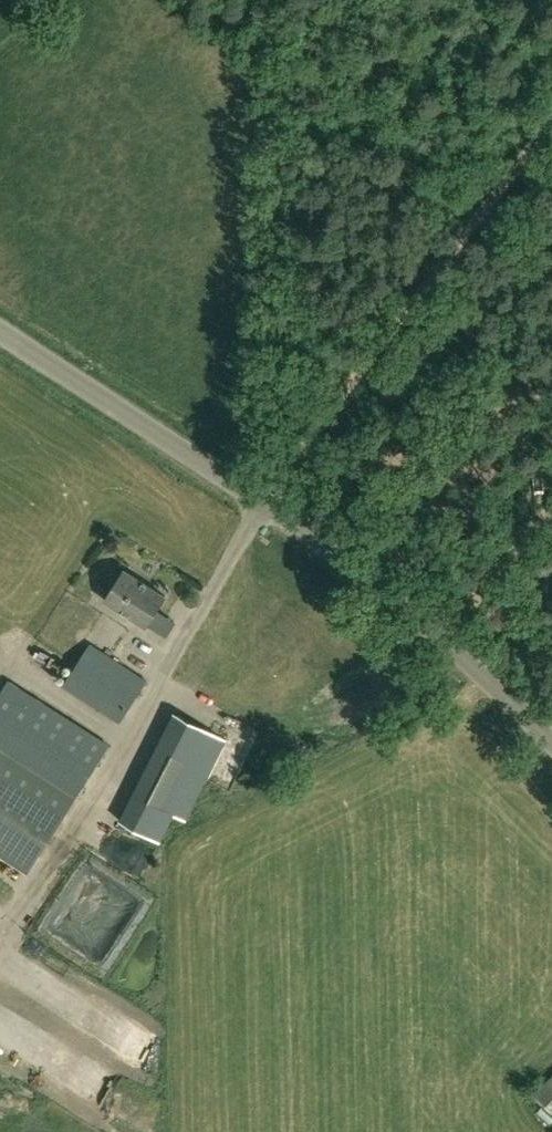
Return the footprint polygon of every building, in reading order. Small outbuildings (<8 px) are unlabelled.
[(148,624),(166,596),(125,570),(107,599),(148,624)] [(162,609),(154,620),(171,632),(179,621),(162,609)] [(92,643),(65,685),(120,721),(147,680),(92,643)] [(0,698),(0,832),(37,855),(107,743),(10,682),(0,698)] [(189,820),(229,740),(181,716),(172,733),(169,732),(124,823),(161,842),(175,813),(189,820)] [(121,839),(113,854),(145,872),(153,857),(121,839)] [(101,969),(118,980),(147,933),(131,923),(101,969)] [(551,1109),(551,1078),(536,1093),(551,1109)]
